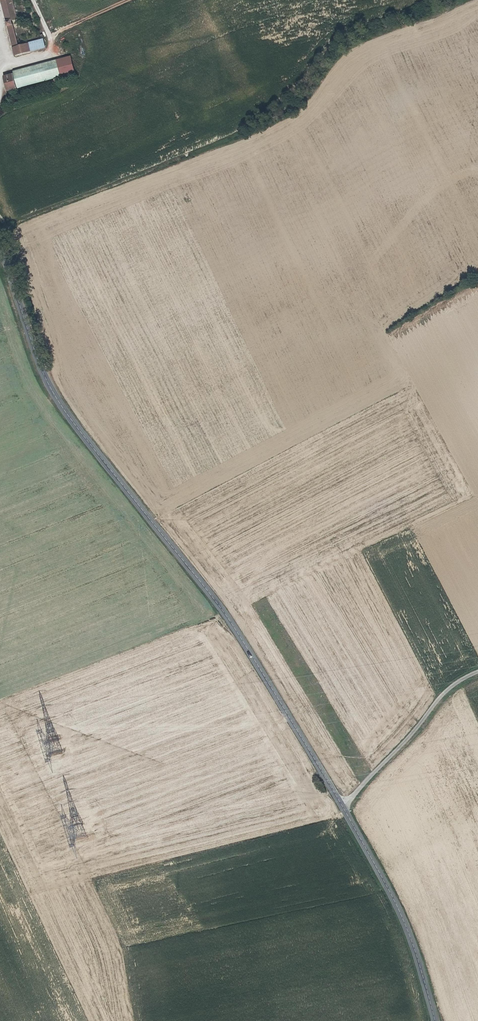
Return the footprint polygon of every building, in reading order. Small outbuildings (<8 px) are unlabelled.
[(10,35),(13,51),(28,48),(26,41),(17,43),(15,37),(12,21),(10,21),(9,17),(16,16),(14,8),(12,0),(3,0),(5,11),(10,35)] [(72,61),(51,65),(54,82),(75,78),(72,61)] [(51,65),(20,71),(14,72),(14,73),(15,76),(17,89),(54,82),(51,65)] [(8,90),(17,89),(15,76),(6,78),(8,90)]
